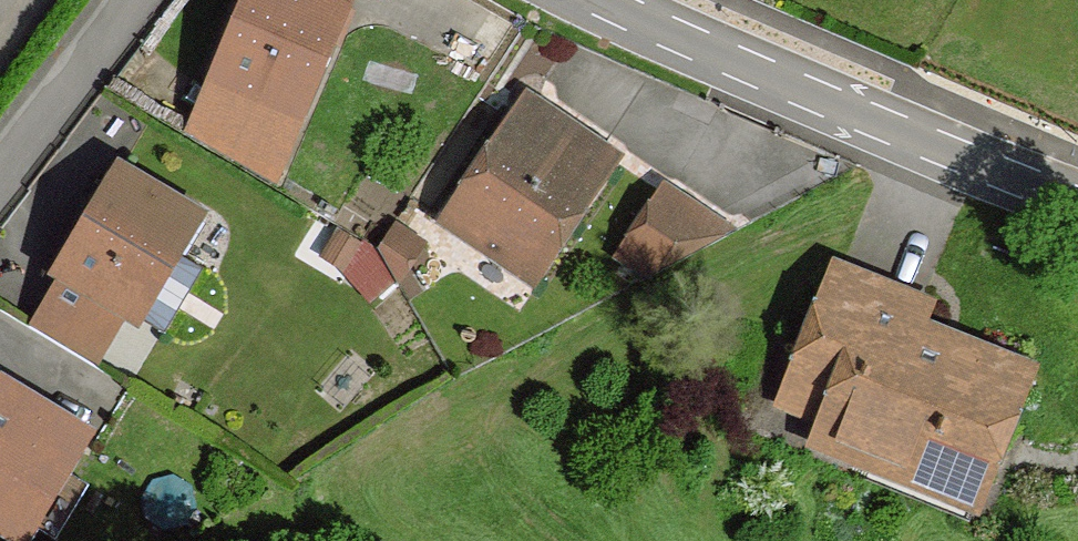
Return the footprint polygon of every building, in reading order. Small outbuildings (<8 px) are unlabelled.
[(330,0),(253,0),(221,73),(293,108),(321,43),(329,47),(348,8),(330,0)] [(293,108),(221,73),(191,141),(261,181),(293,108)] [(611,176),(524,120),(447,240),(525,292),(577,214),(583,220),(611,176)] [(119,171),(61,268),(128,311),(162,332),(201,270),(175,252),(197,220),(119,171)] [(655,286),(725,247),(666,209),(628,270),(655,286)] [(385,292),(439,244),(412,213),(358,261),(385,292)] [(128,311),(61,268),(22,332),(89,374),(128,311)] [(655,286),(628,270),(622,278),(644,292),(655,286)] [(926,471),(967,486),(987,431),(999,437),(1019,384),(944,356),(938,373),(895,357),(901,341),(908,319),(822,291),(780,417),(814,430),(857,445),(849,477),(917,501),(926,471)] [(944,356),(901,341),(895,357),(938,373),(944,356)] [(0,401),(0,537),(3,539),(44,474),(52,478),(74,443),(0,401)] [(803,460),(849,477),(857,445),(814,430),(803,460)] [(956,516),(967,486),(926,471),(917,501),(956,516)]
